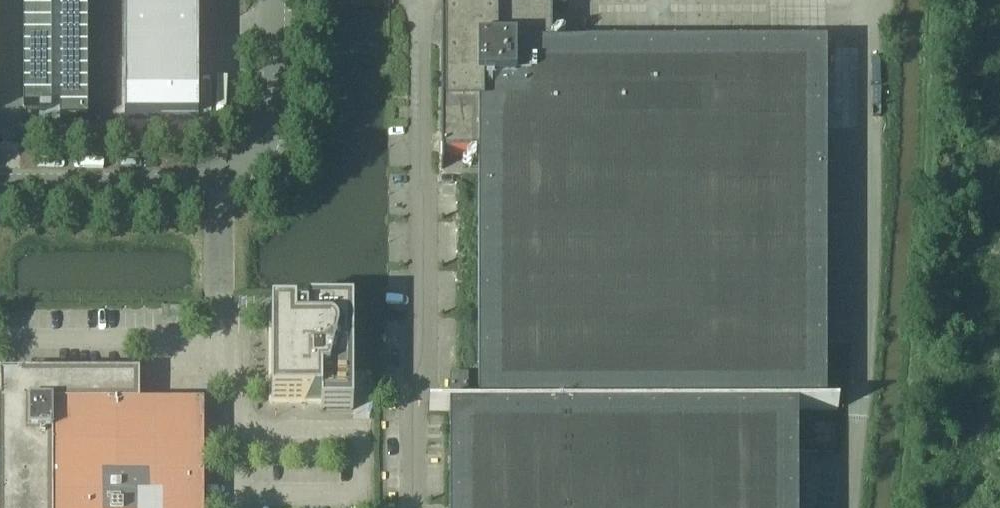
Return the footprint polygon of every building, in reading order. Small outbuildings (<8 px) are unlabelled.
[(24,109),(39,109),(39,117),(52,117),(52,121),(88,121),(88,0),(24,0),(24,109)] [(198,93),(198,0),(124,0),(124,93),(198,93)] [(430,408),(430,410),(450,410),(450,480),(450,507),(797,507),(797,480),(797,452),(796,409),(839,409),(839,407),(827,407),(827,387),(827,348),(827,45),(672,46),(653,46),(580,46),(552,46),(552,10),(566,10),(566,8),(492,8),(442,8),(442,45),(441,168),(443,168),(443,155),(479,155),(479,386),(479,407),(430,408)] [(289,313),(288,312),(270,312),(270,403),(302,403),(303,402),(321,402),(321,409),(353,409),(353,306),(307,306),(307,317),(296,317),(296,313),(289,313)] [(204,403),(140,403),(140,372),(18,372),(18,375),(2,375),(2,397),(0,397),(0,507),(204,507),(204,403)] [(468,373),(451,373),(451,395),(468,395),(468,373)]
